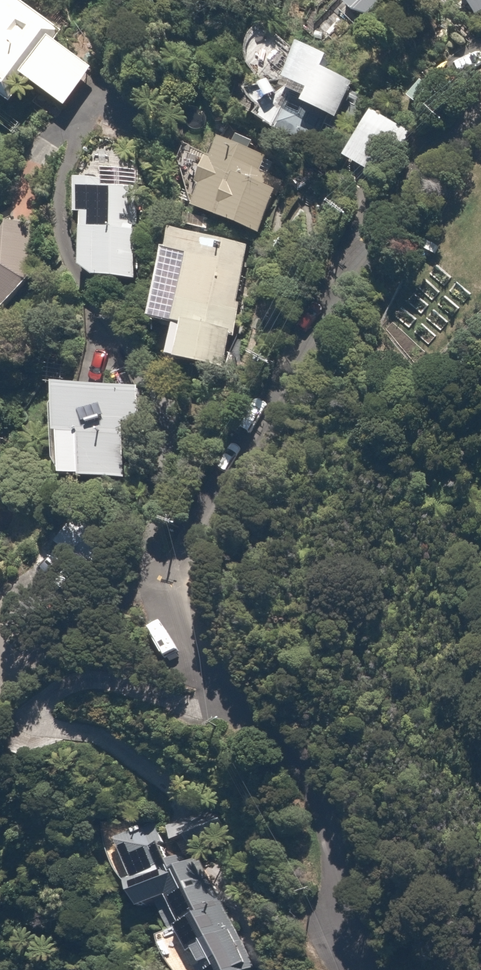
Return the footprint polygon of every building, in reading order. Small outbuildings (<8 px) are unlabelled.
[(27,107),(43,84),(77,107),(106,65),(71,42),(78,31),(33,0),(0,0),(0,89),(27,107)] [(344,2),(359,19),(379,0),(346,0),(344,2)] [(283,136),(311,107),(317,110),(345,120),(361,78),(339,70),(343,60),(313,48),(311,55),(277,27),(276,28),(274,29),(273,30),(271,31),(270,32),(268,33),(267,34),(265,36),(264,37),(263,39),(262,40),(261,42),(260,43),(259,45),(259,47),(258,48),(257,50),(257,52),(256,54),(256,56),(256,57),(256,59),(256,61),(256,63),(256,65),(256,67),(256,68),(257,70),(257,72),(258,74),(259,75),(259,77),(260,79),(261,80),(262,82),(252,92),(271,111),(265,118),(283,136)] [(396,132),(375,120),(352,160),(372,172),(396,132)] [(295,159),(226,138),(203,209),(272,231),(295,159)] [(88,238),(96,238),(95,265),(94,277),(144,280),(147,232),(139,232),(143,170),(107,168),(106,181),(84,180),(81,216),(89,216),(88,238)] [(13,266),(0,261),(0,301),(16,307),(28,274),(36,275),(38,213),(15,212),(13,266)] [(178,228),(161,320),(198,327),(191,363),(229,370),(253,242),(178,228)] [(76,391),(75,483),(134,484),(135,422),(153,422),(154,392),(76,391)] [(11,518),(0,509),(0,531),(11,518)] [(186,923),(160,936),(176,969),(186,963),(190,969),(250,969),(259,966),(204,858),(240,840),(221,801),(161,831),(156,821),(109,844),(146,917),(176,902),(186,923)]
